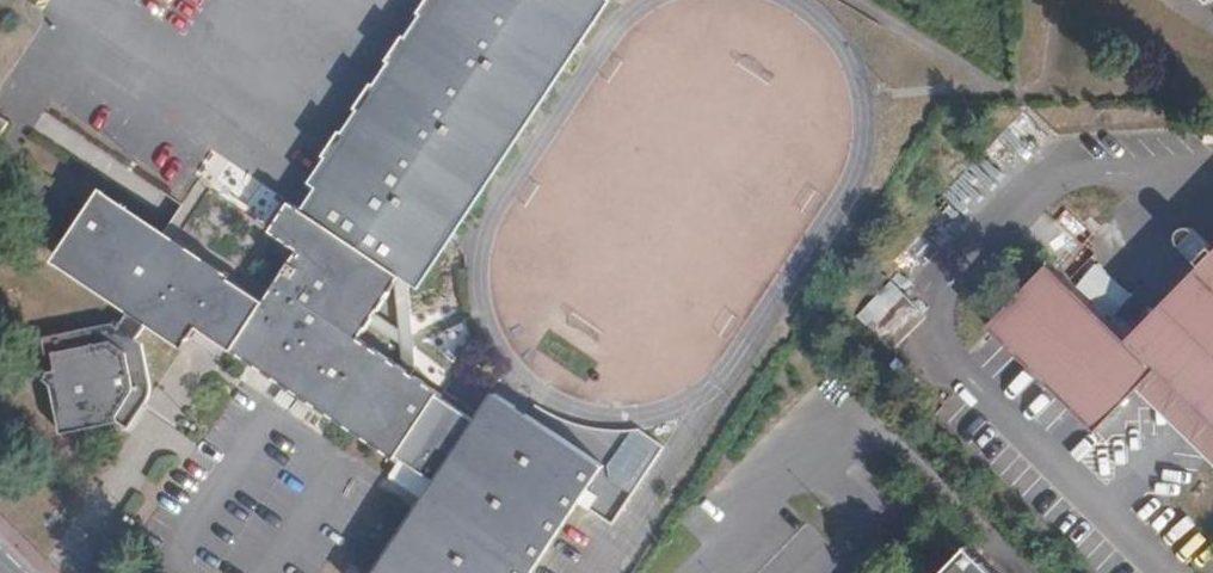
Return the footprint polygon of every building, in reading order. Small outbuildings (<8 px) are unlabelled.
[(59,260),(132,309),(131,313),(127,312),(116,326),(111,324),(41,339),(44,355),(51,353),(53,370),(46,371),(42,380),(51,385),(60,434),(117,422),(127,429),(151,393),(142,343),(136,339),(146,325),(143,323),(146,319),(185,344),(197,327),(238,356),(240,354),(393,456),(395,454),(436,483),(375,572),(531,572),(603,467),(495,394),(476,420),(437,395),(438,393),(358,339),(401,277),(416,287),(608,0),(441,0),(301,209),(317,220),(263,301),(229,279),(231,276),(206,258),(204,262),(186,251),(188,248),(176,240),(174,243),(102,195),(59,260)] [(9,122),(0,116),(0,135),(9,122)] [(1185,224),(1178,222),(1173,224),(1170,229),(1170,235),(1199,267),(1126,342),(1048,265),(987,326),(1093,431),(1155,370),(1212,427),(1212,250),(1185,224)] [(859,319),(881,336),(910,301),(887,283),(859,319)] [(944,572),(992,572),(968,549),(944,572)]
